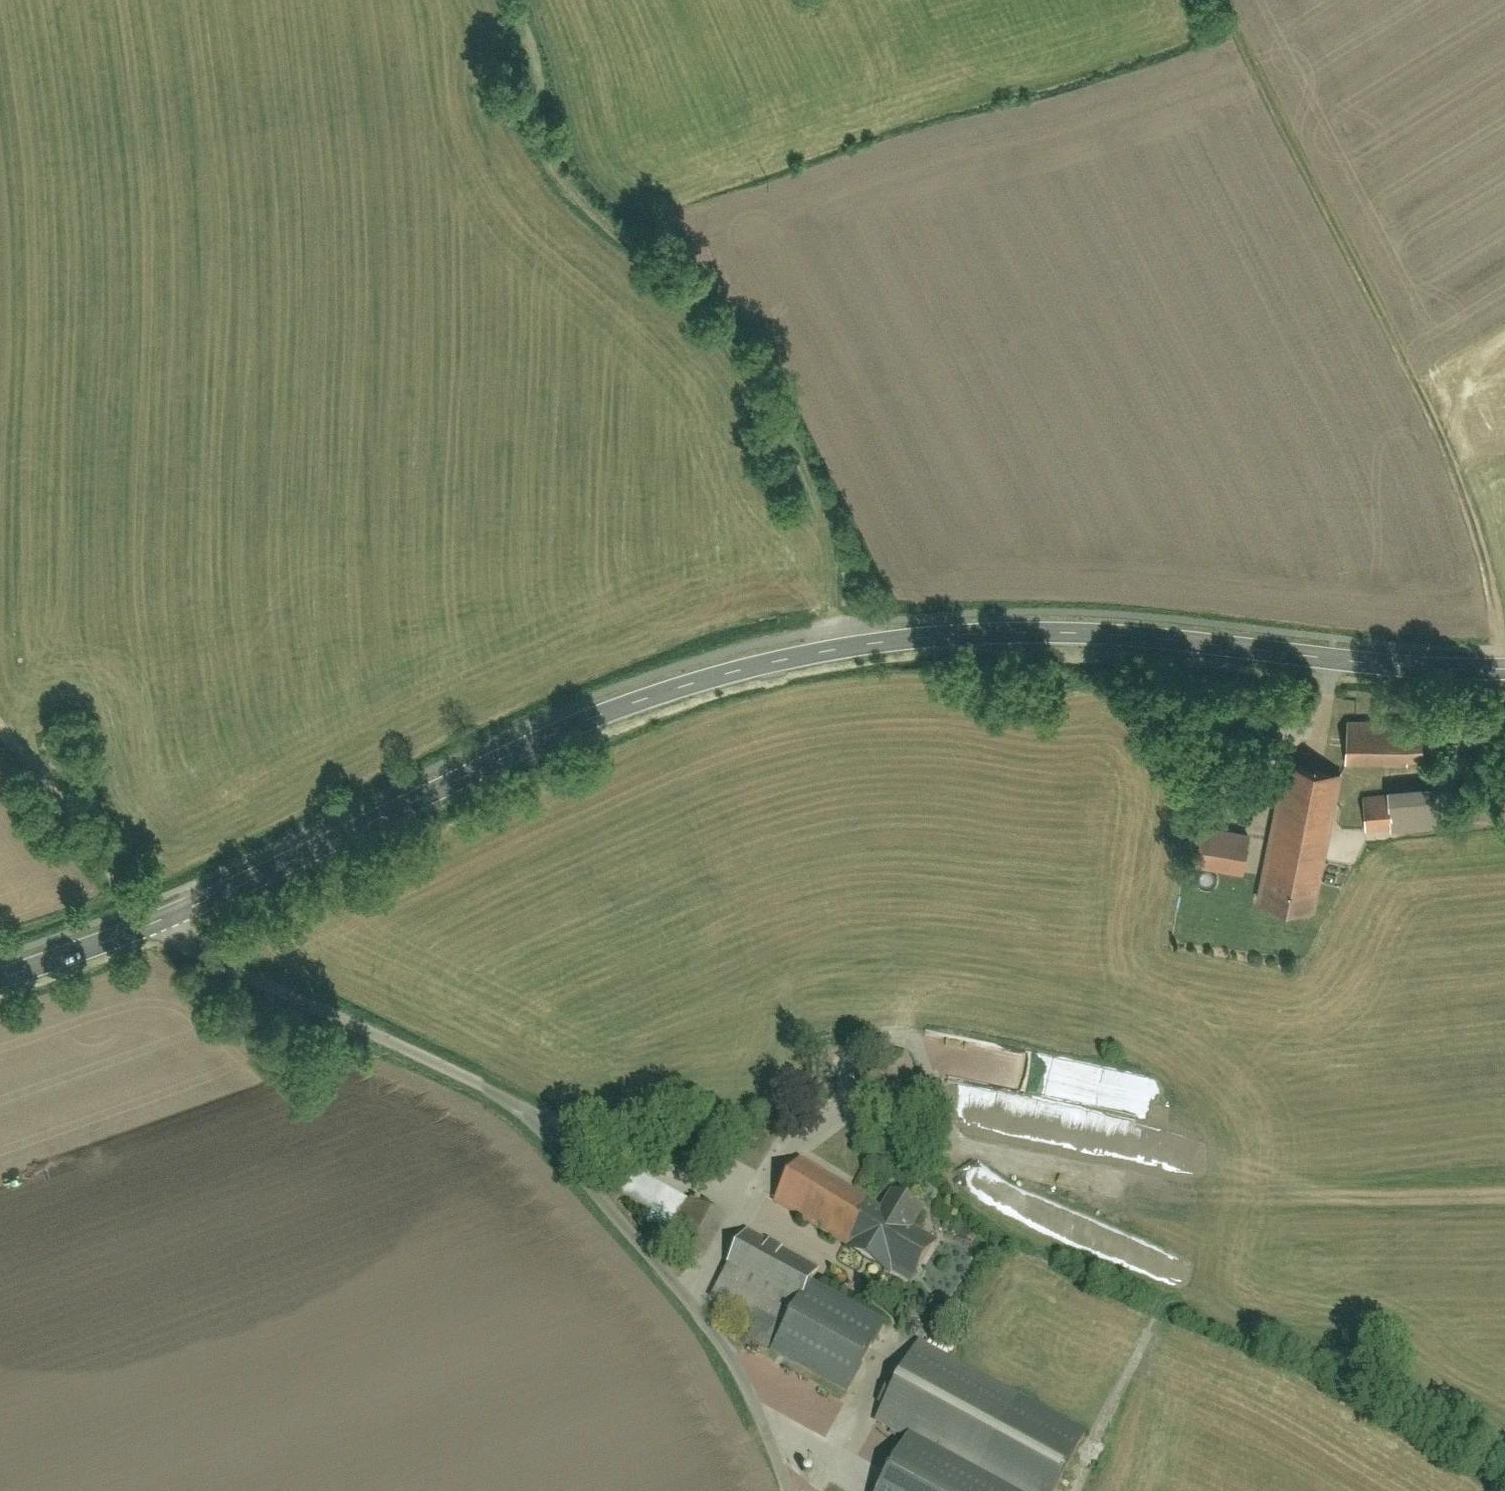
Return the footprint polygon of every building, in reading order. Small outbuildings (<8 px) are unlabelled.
[(1428,719),(1345,721),(1346,767),(1429,765),(1428,719)] [(1289,767),(1258,910),(1315,923),(1346,779),(1289,767)] [(1369,789),(1368,830),(1449,831),(1450,790),(1369,789)] [(1204,832),(1198,869),(1249,878),(1255,841),(1204,832)] [(805,1146),(773,1204),(922,1287),(954,1229),(805,1146)] [(696,1256),(703,1244),(705,1246),(723,1215),(643,1170),(625,1201),(658,1219),(651,1230),(696,1256)] [(749,1235),(715,1294),(784,1334),(772,1357),(856,1405),(894,1339),(815,1294),(825,1278),(749,1235)] [(878,1422),(1016,1490),(1064,1490),(1095,1428),(919,1340),(878,1422)] [(882,1490),(1004,1490),(909,1440),(882,1490)]
